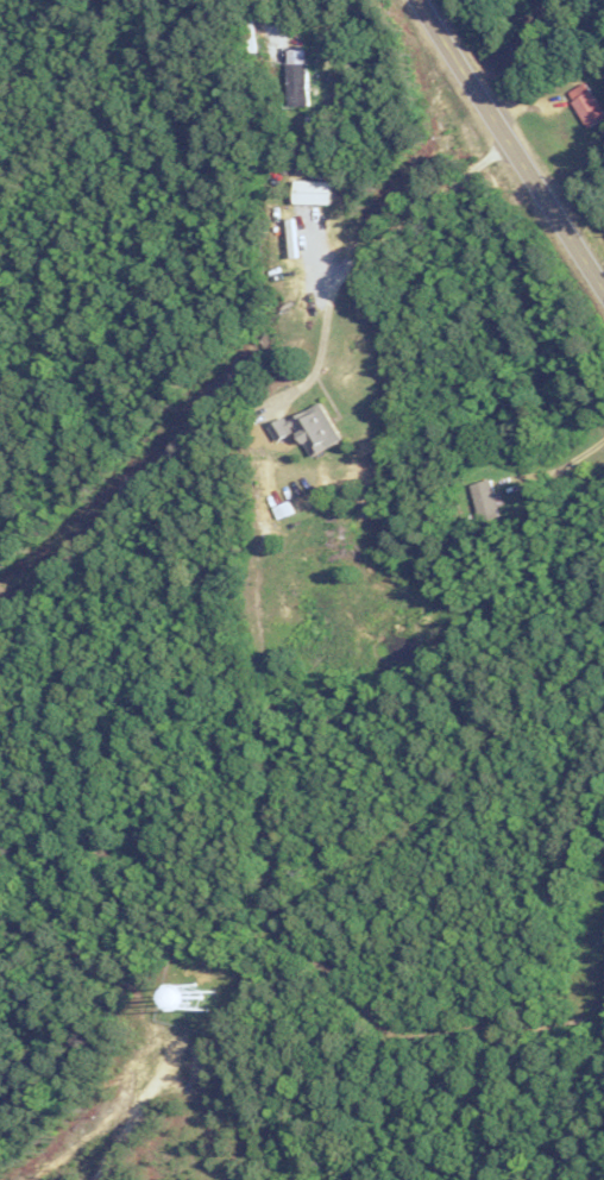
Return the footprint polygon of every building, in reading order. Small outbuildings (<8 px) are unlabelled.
[(288,52),(288,107),(308,107),(308,52),(288,52)] [(603,121),(603,114),(590,82),(569,92),(586,129),(603,121)] [(293,203),(332,203),(332,179),(293,179),(293,203)] [(323,399),(271,424),(279,439),(298,429),(311,455),(343,439),(323,399)] [(478,521),(498,516),(489,479),(469,484),(478,521)] [(450,530),(456,549),(469,545),(463,526),(450,530)]
